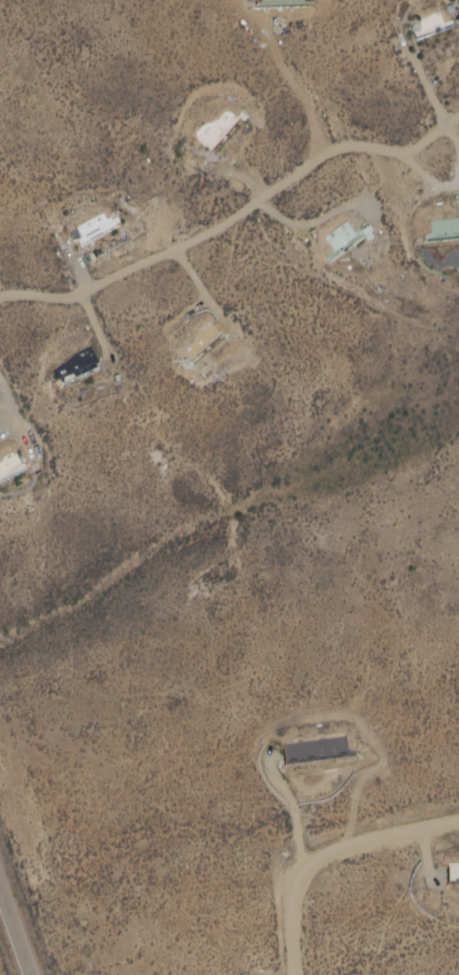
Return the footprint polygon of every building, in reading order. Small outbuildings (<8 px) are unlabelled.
[(419,2),(423,0),(445,0),(453,8),(454,13),(453,18),(450,22),(452,28),(415,42),(412,32),(410,30),(410,27),(412,25),(410,16),(413,10),(419,2)] [(206,160),(241,121),(228,109),(221,111),(194,133),(192,147),(206,160)] [(421,245),(458,241),(458,215),(451,211),(434,213),(427,217),(423,222),(423,236),(421,237),(421,245)] [(79,249),(116,231),(109,218),(105,220),(101,212),(74,226),(80,238),(75,240),(79,249)] [(368,228),(369,231),(369,236),(329,265),(315,246),(316,236),(338,220),(352,218),(357,219),(365,228),(368,228)] [(456,267),(458,266),(458,248),(449,252),(456,267)] [(191,364),(223,339),(218,333),(216,334),(207,322),(203,322),(196,328),(192,343),(188,344),(185,346),(183,349),(183,354),(191,364)] [(23,470),(0,484),(0,458),(1,457),(13,453),(22,468),(23,470)] [(284,744),(287,763),(348,754),(346,735),(284,744)] [(458,880),(458,862),(450,862),(450,880),(458,880)]
